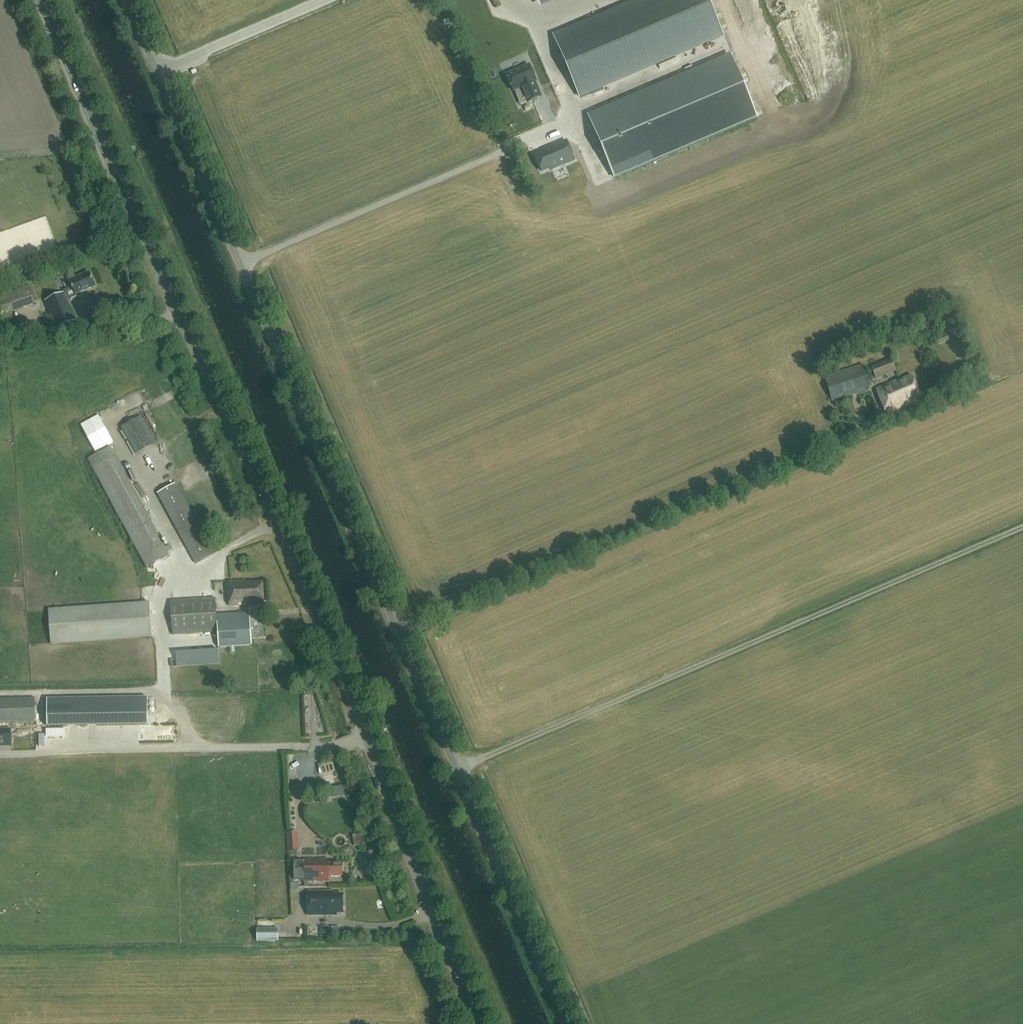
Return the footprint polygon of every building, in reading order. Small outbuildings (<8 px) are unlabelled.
[(555,36),(580,96),(722,35),(707,0),(640,0),(555,36)] [(729,56),(587,117),(613,178),(755,117),(729,56)] [(502,81),(523,73),(520,65),(499,74),(502,81)] [(537,71),(514,81),(521,97),(529,94),(535,109),(549,103),(542,88),(544,87),(537,71)] [(545,153),(536,156),(542,172),(551,168),(552,169),(574,160),(567,141),(544,151),(545,153)] [(95,286),(89,272),(69,281),(72,287),(64,290),(64,292),(45,301),(57,329),(77,320),(68,300),(77,296),(76,294),(95,286)] [(39,307),(33,296),(7,307),(11,316),(22,311),(23,314),(39,307)] [(873,368),(879,380),(898,371),(893,358),(873,368)] [(867,379),(863,365),(829,376),(833,389),(867,379)] [(921,400),(913,377),(878,390),(887,414),(921,400)] [(869,379),(831,391),(835,402),(872,390),(869,379)] [(122,428),(136,455),(156,444),(142,417),(122,428)] [(166,548),(112,448),(89,460),(148,568),(170,556),(169,553),(174,550),(172,545),(166,548)] [(213,554),(175,483),(158,493),(196,563),(213,554)] [(245,582),(245,581),(228,582),(229,606),(247,605),(247,603),(264,602),(263,581),(245,582)] [(218,615),(217,599),(172,601),(174,634),(218,631),(219,647),(252,645),(251,621),(247,621),(247,613),(218,615)] [(152,637),(150,602),(49,609),(52,644),(152,637)] [(148,697),(47,699),(48,727),(148,725),(148,697)] [(35,698),(0,699),(0,723),(36,722),(35,698)] [(11,745),(11,729),(0,730),(0,746),(11,745)] [(342,786),(328,788),(330,798),(344,796),(342,786)] [(300,850),(299,832),(288,833),(289,851),(300,850)] [(328,862),(328,859),(304,860),(304,869),(294,869),(294,880),(304,880),(304,881),(328,881),(328,876),(342,876),(342,862),(328,862)] [(333,894),(333,892),(308,892),(308,916),(337,915),(337,913),(343,913),(343,894),(333,894)]
